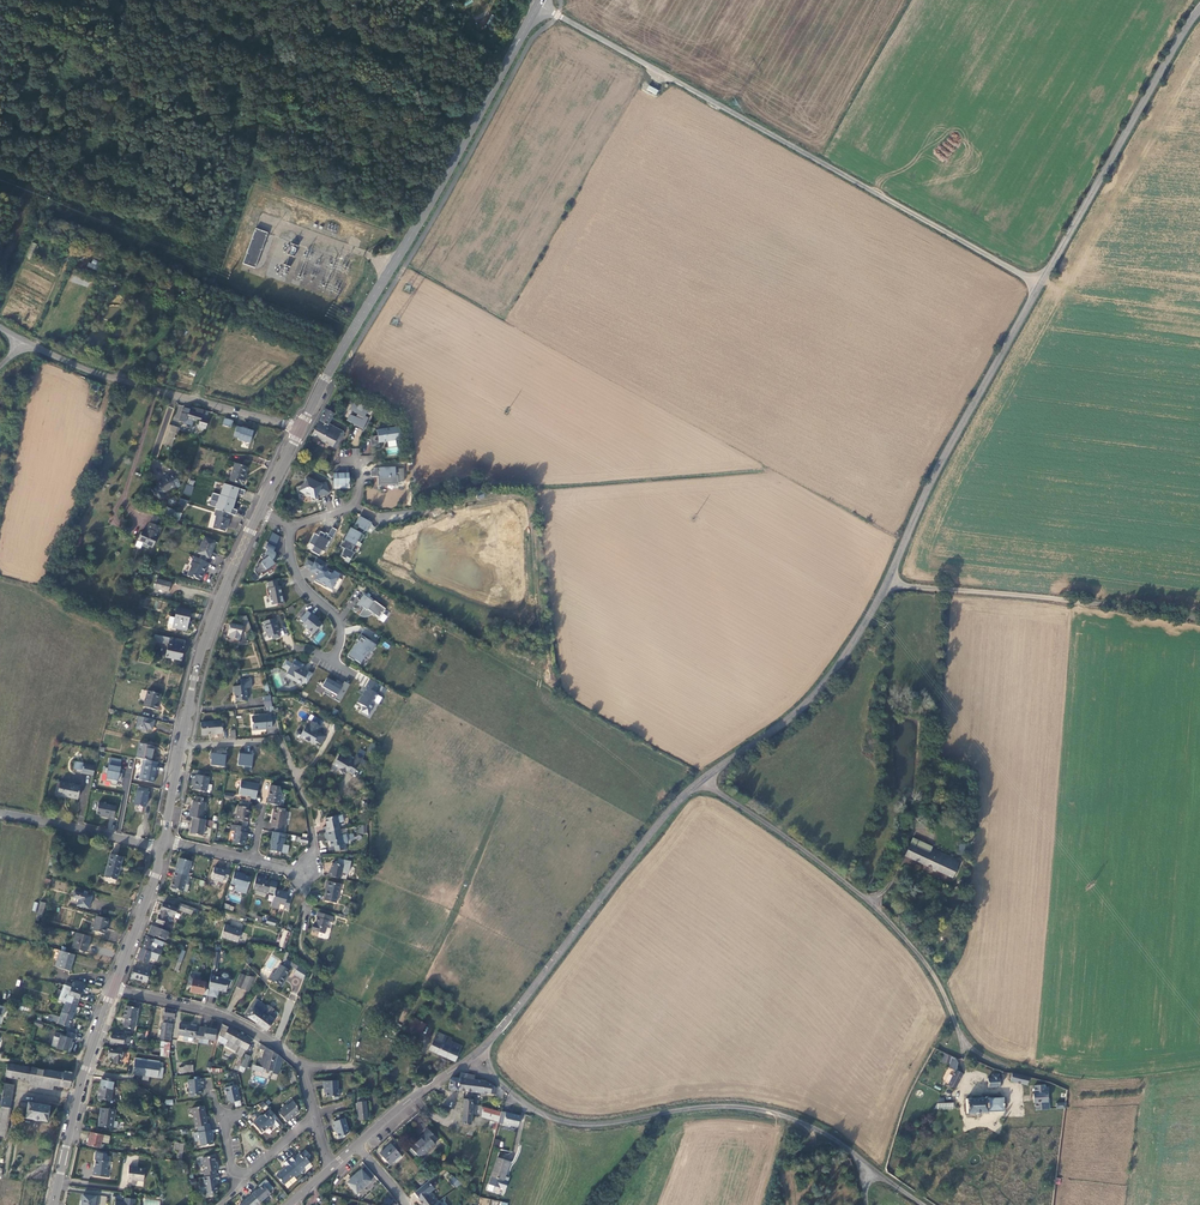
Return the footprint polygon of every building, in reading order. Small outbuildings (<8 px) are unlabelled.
[(656,95),(659,90),(649,85),(646,90),(656,95)] [(256,229),(243,264),(255,268),(268,233),(256,229)] [(31,242),(27,256),(32,257),(36,243),(31,242)] [(91,259),(88,267),(97,270),(99,262),(91,259)] [(373,409),(355,399),(353,403),(352,402),(351,405),(352,405),(349,410),(357,414),(356,417),(349,415),(346,421),(363,429),(368,418),(365,416),(366,413),(370,415),(373,409)] [(206,420),(209,412),(190,407),(189,409),(183,407),(179,421),(183,423),(186,421),(187,419),(199,422),(198,424),(200,427),(205,429),(208,420),(206,420)] [(320,420),(328,424),(332,418),(334,414),(326,409),(320,420)] [(223,425),(231,427),(233,421),(225,418),(223,425)] [(328,424),(320,420),(311,436),(336,449),(344,433),(328,424)] [(171,446),(175,434),(177,434),(179,428),(170,425),(165,444),(171,446)] [(238,440),(250,443),(253,431),(236,427),(233,437),(238,438),(238,440)] [(401,440),(399,428),(376,431),(377,436),(371,437),(370,439),(371,444),(378,443),(401,440)] [(245,478),(243,478),(246,467),(235,464),(229,481),(243,485),(245,478)] [(397,482),(403,482),(403,468),(394,469),(394,467),(373,468),(373,471),(371,471),(370,471),(370,472),(370,477),(379,476),(379,478),(377,479),(377,484),(397,484),(398,484),(397,482)] [(333,474),(334,481),(334,488),(349,488),(349,473),(333,474)] [(177,478),(174,474),(169,477),(168,476),(162,479),(163,481),(157,484),(157,486),(151,489),(158,501),(164,497),(162,493),(176,485),(179,484),(180,483),(177,478)] [(303,485),(296,487),(299,495),(304,493),(310,496),(312,501),(318,499),(316,494),(319,493),(320,496),(329,493),(326,483),(320,485),(306,478),(303,485)] [(188,500),(189,498),(193,486),(187,484),(182,498),(188,500)] [(367,484),(368,497),(397,496),(397,491),(397,484),(377,484),(367,484)] [(228,495),(228,494),(222,492),(219,500),(235,505),(238,494),(231,491),(229,495),(228,495)] [(175,511),(166,507),(164,514),(172,518),(175,511)] [(213,529),(225,532),(227,525),(228,525),(230,520),(228,519),(230,514),(219,510),(216,510),(215,516),(216,516),(213,529)] [(180,515),(174,513),(172,518),(170,522),(177,523),(180,515)] [(154,516),(150,523),(159,527),(162,520),(154,516)] [(371,524),(359,517),(354,526),(362,529),(357,532),(350,529),(343,542),(342,541),(339,546),(344,549),(340,557),(345,559),(346,557),(350,560),(354,553),(351,551),(356,541),(359,543),(363,536),(360,534),(365,532),(366,532),(371,524)] [(159,527),(150,523),(149,523),(147,529),(149,530),(148,533),(144,531),(141,532),(138,539),(139,541),(143,543),(142,545),(148,548),(149,546),(152,548),(161,528),(159,527)] [(326,551),(336,529),(332,527),(328,534),(316,528),(310,543),(314,545),(311,551),(320,555),(322,549),(326,551)] [(208,558),(216,543),(205,538),(197,553),(208,558)] [(270,567),(274,564),(272,560),(273,558),(274,559),(275,554),(275,552),(273,552),(275,547),(267,544),(265,548),(267,549),(265,554),(261,557),(264,560),(260,563),(258,562),(257,566),(257,567),(255,569),(254,571),(257,576),(261,573),(262,575),(271,568),(270,567)] [(200,580),(202,579),(204,575),(202,574),(206,567),(207,568),(209,563),(194,557),(190,565),(191,567),(187,576),(193,579),(194,577),(200,580)] [(327,571),(314,564),(310,571),(318,576),(315,580),(320,584),(320,585),(325,588),(326,587),(331,590),(333,586),(337,588),(342,581),(331,575),(333,572),(328,570),(327,571)] [(134,574),(131,582),(138,585),(141,577),(134,574)] [(168,592),(171,583),(156,579),(154,588),(168,592)] [(276,581),(267,582),(268,589),(266,589),(268,596),(269,595),(271,605),(277,604),(277,606),(285,604),(283,598),(282,598),(280,586),(278,587),(276,581)] [(383,613),(386,608),(364,593),(357,604),(384,622),(388,616),(383,613)] [(174,618),(173,625),(172,627),(186,630),(190,611),(177,608),(174,618)] [(321,624),(315,619),(316,618),(312,614),(311,614),(307,611),(300,620),(304,623),(302,625),(313,634),(321,624)] [(280,637),(277,629),(279,628),(277,623),(276,623),(274,618),(264,621),(265,626),(263,626),(265,632),(266,632),(268,637),(272,636),(273,639),(280,637)] [(230,624),(229,631),(231,631),(229,638),(239,640),(242,627),(230,624)] [(376,645),(360,635),(357,640),(358,641),(357,643),(358,643),(357,645),(356,644),(347,657),(354,661),(354,660),(360,664),(366,656),(364,655),(367,650),(371,653),(376,645)] [(169,638),(168,644),(165,657),(181,661),(185,641),(170,637),(169,638)] [(296,678),(294,681),(301,684),(303,685),(305,683),(307,684),(312,674),(308,672),(307,673),(303,671),(303,672),(300,670),(299,670),(302,664),(295,659),(292,664),(286,660),(282,667),(288,670),(287,673),(296,678)] [(344,681),(341,687),(326,678),(322,687),(325,689),(323,693),(329,696),(331,692),(336,695),(334,699),(339,702),(350,685),(344,681)] [(247,700),(246,688),(252,687),(251,679),(240,680),(241,686),(232,687),(233,692),(234,692),(235,697),(235,701),(247,700)] [(374,692),(379,684),(370,679),(365,688),(366,688),(363,695),(362,694),(357,703),(364,706),(361,711),(368,715),(371,710),(370,710),(373,704),(373,702),(377,694),(374,692)] [(144,707),(156,710),(158,704),(157,704),(159,694),(148,691),(144,707)] [(154,720),(138,716),(135,728),(146,731),(147,728),(152,730),(154,720)] [(251,717),(252,730),(272,728),(270,716),(251,717)] [(221,721),(201,723),(201,728),(202,736),(223,733),(221,721)] [(317,731),(320,726),(311,721),(308,727),(306,726),(302,732),(301,732),(300,731),(298,731),(297,732),(296,734),(296,735),(297,737),(298,737),(299,738),(300,738),(301,738),(304,739),(305,741),(308,743),(309,742),(312,744),(314,741),(320,744),(325,737),(320,734),(317,733),(317,731)] [(150,761),(153,746),(139,743),(135,758),(150,761)] [(378,746),(371,743),(367,751),(374,754),(378,746)] [(225,767),(226,754),(211,753),(210,765),(225,767)] [(275,753),(270,756),(274,766),(280,763),(275,753)] [(350,767),(355,770),(363,757),(357,754),(352,763),(339,755),(333,765),(340,769),(339,770),(340,771),(341,773),(343,774),(345,773),(345,774),(347,771),(350,767)] [(255,756),(246,755),(245,770),(258,771),(259,764),(258,764),(259,761),(255,760),(255,756)] [(105,781),(111,782),(110,785),(116,786),(117,782),(120,782),(122,773),(119,773),(121,760),(110,758),(108,769),(105,768),(104,774),(107,775),(105,781)] [(139,780),(153,783),(157,763),(143,761),(139,780)] [(74,769),(82,770),(83,763),(75,762),(74,769)] [(83,763),(82,770),(81,772),(93,775),(95,766),(83,763)] [(283,769),(280,763),(274,766),(280,778),(284,776),(282,770),(283,769)] [(193,790),(206,792),(209,777),(198,775),(196,782),(195,781),(193,790)] [(77,799),(80,786),(60,782),(57,795),(77,799)] [(251,797),(251,798),(256,799),(258,785),(241,782),(238,794),(251,797)] [(279,787),(270,785),(267,803),(280,806),(281,798),(280,798),(281,793),(279,787)] [(145,807),(149,788),(138,786),(134,805),(145,807)] [(193,817),(202,819),(205,804),(192,802),(191,808),(190,817),(193,817)] [(240,821),(248,822),(249,817),(248,817),(248,813),(249,807),(249,803),(240,802),(240,806),(238,806),(236,820),(240,821)] [(96,814),(100,815),(100,817),(109,818),(109,817),(114,818),(116,806),(98,803),(96,814)] [(283,829),(283,824),(284,824),(286,811),(274,809),(271,822),(272,822),(271,827),(283,829)] [(325,832),(339,829),(338,823),(344,822),(342,815),(325,818),(326,827),(323,827),(324,832),(325,832)] [(205,820),(202,819),(193,817),(190,834),(202,836),(205,820)] [(247,827),(233,825),(232,831),(235,831),(232,843),(244,845),(247,827)] [(328,837),(329,841),(330,847),(334,846),(335,850),(346,850),(345,843),(348,843),(346,834),(340,835),(340,833),(339,830),(339,829),(325,832),(326,838),(328,837)] [(285,839),(284,838),(285,834),(272,832),(272,836),(273,837),(270,850),(282,852),(283,845),(284,845),(285,839)] [(913,839),(909,846),(929,855),(932,849),(933,848),(913,839)] [(929,855),(909,846),(904,857),(954,879),(957,872),(955,871),(959,862),(932,849),(929,855)] [(116,880),(122,857),(110,854),(104,877),(116,880)] [(177,865),(175,872),(189,876),(190,874),(187,873),(190,861),(179,858),(177,865)] [(329,871),(328,876),(341,879),(343,865),(332,863),(330,871),(329,871)] [(223,879),(227,880),(230,870),(226,869),(225,870),(214,867),(211,879),(222,882),(223,879)] [(190,877),(189,876),(175,872),(172,881),(170,888),(172,888),(177,890),(183,891),(185,883),(188,884),(190,877)] [(234,872),(231,884),(236,885),(234,891),(246,894),(251,877),(244,876),(245,874),(234,872)] [(274,894),(275,891),(277,883),(270,881),(270,882),(261,879),(261,878),(256,877),(252,889),(267,893),(267,892),(274,894)] [(327,882),(326,887),(327,888),(324,900),(336,903),(340,885),(327,882)] [(288,894),(275,891),(274,894),(270,907),(278,909),(280,904),(284,905),(283,908),(288,909),(291,898),(287,897),(288,894)] [(72,898),(79,899),(77,905),(88,908),(92,896),(74,892),(72,898)] [(40,902),(37,916),(42,917),(45,903),(40,902)] [(178,909),(196,916),(198,910),(180,903),(178,909)] [(174,918),(177,909),(162,904),(160,910),(161,910),(159,916),(158,916),(155,922),(163,925),(164,920),(169,922),(171,922),(173,917),(174,918)] [(333,917),(318,912),(316,918),(317,918),(315,925),(314,924),(313,930),(324,934),(328,921),(332,922),(333,917)] [(93,931),(104,934),(108,919),(96,916),(93,931)] [(220,937),(237,942),(241,931),(229,927),(230,926),(225,924),(220,937)] [(168,932),(161,929),(151,925),(148,934),(154,936),(154,935),(165,940),(168,932)] [(284,930),(278,946),(284,948),(290,932),(284,930)] [(72,947),(86,951),(90,936),(77,933),(72,947)] [(147,937),(142,949),(156,954),(160,955),(162,951),(156,949),(158,944),(163,946),(164,942),(153,938),(153,940),(147,937)] [(156,954),(142,949),(141,948),(137,959),(148,963),(150,955),(156,957),(157,955),(156,954)] [(220,949),(215,948),(212,968),(217,969),(220,949)] [(55,967),(69,971),(74,955),(60,950),(55,967)] [(284,962),(296,970),(298,967),(286,959),(284,962)] [(147,982),(152,966),(138,962),(137,967),(134,966),(131,977),(147,982)] [(283,980),(287,975),(289,970),(280,964),(274,974),(272,972),(268,979),(282,987),(285,981),(283,980)] [(298,967),(296,970),(294,974),(303,979),(306,972),(298,967)] [(213,978),(210,977),(209,984),(207,995),(207,996),(212,997),(214,989),(215,990),(215,991),(218,992),(219,991),(226,992),(227,988),(228,989),(232,980),(228,979),(228,976),(227,974),(223,973),(221,975),(221,978),(213,976),(213,978)] [(246,976),(240,974),(239,977),(236,983),(235,986),(249,992),(255,977),(246,976)] [(203,995),(203,994),(207,995),(209,984),(205,983),(205,982),(200,981),(201,978),(190,975),(187,985),(191,986),(189,992),(203,995)] [(170,988),(173,988),(177,989),(179,980),(169,977),(167,987),(170,988)] [(71,986),(71,987),(68,995),(79,999),(84,983),(73,980),(72,984),(71,986)] [(68,995),(71,987),(64,985),(62,991),(59,999),(58,999),(65,1002),(65,1001),(76,1006),(79,999),(68,995)] [(253,1008),(247,1016),(256,1023),(262,1015),(262,1014),(267,1007),(260,1001),(256,998),(251,1006),(253,1008)] [(62,1012),(73,1016),(76,1006),(65,1001),(65,1002),(62,1012)] [(18,1009),(21,1010),(30,1012),(31,1007),(19,1004),(18,1009)] [(262,1015),(256,1023),(266,1030),(277,1016),(271,1012),(274,1009),(268,1005),(267,1007),(262,1014),(262,1015)] [(137,1015),(138,1009),(126,1006),(123,1018),(125,1019),(123,1027),(134,1030),(137,1015)] [(244,1014),(247,1016),(253,1008),(251,1006),(244,1014)] [(165,1008),(163,1015),(168,1016),(174,1017),(175,1010),(165,1008)] [(52,1018),(51,1020),(58,1022),(58,1023),(69,1027),(73,1016),(62,1012),(60,1017),(50,1014),(49,1017),(52,1018)] [(405,1030),(418,1038),(426,1024),(412,1017),(405,1030)] [(161,1030),(161,1035),(160,1039),(170,1040),(172,1024),(162,1023),(161,1030)] [(199,1038),(201,1027),(196,1027),(196,1025),(191,1025),(191,1026),(179,1024),(178,1035),(183,1036),(183,1040),(193,1042),(194,1037),(199,1038)] [(242,1056),(246,1050),(241,1047),(246,1037),(222,1024),(218,1041),(225,1045),(225,1046),(237,1052),(236,1053),(239,1055),(233,1069),(237,1071),(240,1063),(241,1063),(243,1057),(242,1056)] [(205,1028),(201,1027),(199,1038),(198,1043),(208,1044),(209,1039),(215,1040),(216,1030),(205,1028)] [(55,1032),(52,1040),(58,1042),(56,1048),(69,1052),(73,1042),(71,1041),(72,1039),(75,1040),(76,1034),(67,1031),(66,1035),(55,1032)] [(437,1032),(429,1050),(455,1062),(461,1046),(450,1041),(451,1038),(437,1032)] [(110,1041),(116,1043),(122,1044),(123,1043),(129,1043),(130,1037),(123,1036),(123,1037),(111,1035),(110,1041)] [(241,1047),(246,1050),(247,1050),(251,1040),(246,1037),(241,1047)] [(160,1049),(161,1049),(160,1056),(169,1058),(170,1042),(161,1041),(160,1049)] [(278,1054),(261,1044),(260,1048),(264,1050),(258,1067),(273,1071),(278,1054)] [(120,1064),(122,1050),(109,1048),(108,1056),(114,1057),(113,1063),(120,1064)] [(956,1070),(958,1060),(945,1053),(942,1061),(950,1063),(950,1067),(956,1070)] [(245,1054),(240,1066),(245,1068),(250,1056),(245,1054)] [(160,1061),(135,1057),(132,1074),(157,1078),(159,1067),(160,1061)] [(29,1081),(53,1085),(66,1087),(65,1089),(68,1089),(69,1088),(72,1075),(24,1066),(7,1063),(7,1065),(5,1077),(29,1081)] [(963,1073),(956,1070),(948,1085),(955,1089),(963,1073)] [(993,1077),(989,1077),(988,1086),(998,1086),(998,1087),(1000,1087),(1000,1086),(1002,1085),(1003,1084),(1004,1081),(1003,1079),(1000,1077),(1000,1074),(994,1073),(993,1077)] [(1026,1085),(1028,1078),(1012,1073),(1010,1081),(1026,1085)] [(115,1080),(102,1077),(97,1098),(110,1101),(115,1080)] [(457,1090),(459,1078),(452,1077),(450,1079),(448,1089),(457,1090)] [(474,1080),(459,1078),(457,1090),(472,1092),(474,1080)] [(188,1080),(189,1096),(196,1096),(196,1095),(201,1094),(200,1084),(203,1084),(203,1079),(200,1079),(188,1080)] [(326,1086),(323,1086),(324,1092),(326,1091),(326,1097),(333,1097),(334,1100),(338,1098),(337,1080),(325,1081),(326,1086)] [(485,1081),(474,1080),(472,1092),(496,1095),(496,1088),(492,1084),(485,1081)] [(53,1090),(53,1085),(29,1081),(28,1086),(53,1090)] [(0,1106),(0,1135),(5,1136),(13,1092),(14,1085),(4,1083),(3,1090),(1,1098),(0,1106)] [(234,1102),(240,1100),(236,1085),(224,1088),(227,1100),(231,1102),(234,1102)] [(1044,1086),(1035,1086),(1035,1094),(1033,1094),(1033,1102),(1035,1102),(1035,1110),(1049,1109),(1049,1100),(1050,1100),(1049,1093),(1048,1093),(1048,1087),(1044,1088),(1044,1086)] [(985,1098),(966,1099),(966,1113),(987,1113),(987,1111),(1004,1111),(1003,1098),(990,1098),(990,1097),(989,1096),(988,1096),(987,1096),(985,1096),(985,1097),(985,1098)] [(498,1122),(501,1112),(477,1105),(472,1104),(471,1103),(472,1100),(464,1099),(461,1124),(470,1125),(471,1114),(481,1115),(481,1117),(490,1120),(498,1122)] [(944,1099),(939,1099),(936,1105),(935,1111),(953,1109),(952,1102),(945,1103),(944,1099)] [(287,1122),(298,1112),(296,1105),(293,1101),(287,1106),(286,1104),(281,1108),(283,1110),(279,1113),(287,1122)] [(358,1102),(358,1103),(359,1112),(359,1120),(367,1119),(365,1101),(358,1102)] [(47,1122),(50,1106),(28,1102),(25,1118),(47,1122)] [(263,1102),(259,1105),(262,1109),(263,1108),(265,1110),(268,1107),(263,1102)] [(198,1127),(207,1125),(206,1120),(207,1120),(206,1114),(205,1114),(203,1106),(192,1108),(195,1127),(198,1127)] [(113,1127),(113,1121),(115,1109),(101,1108),(98,1126),(112,1128),(113,1127)] [(259,1117),(253,1122),(261,1133),(269,1126),(271,1126),(274,1124),(277,1127),(281,1123),(270,1109),(267,1112),(260,1118),(259,1117)] [(520,1116),(505,1112),(503,1124),(503,1126),(510,1127),(510,1126),(517,1127),(520,1116)] [(1064,1115),(1057,1114),(1054,1137),(1062,1138),(1064,1115)] [(343,1137),(349,1132),(345,1118),(333,1122),(335,1126),(333,1126),(335,1132),(336,1131),(338,1138),(343,1137)] [(498,1123),(498,1122),(490,1120),(488,1128),(496,1130),(498,1123)] [(209,1125),(207,1125),(198,1127),(198,1132),(193,1133),(195,1141),(200,1140),(201,1146),(213,1144),(211,1137),(212,1137),(211,1130),(210,1130),(209,1125)] [(423,1132),(425,1134),(421,1137),(422,1138),(410,1148),(420,1158),(435,1145),(432,1142),(437,1139),(427,1128),(423,1132)] [(90,1132),(87,1144),(89,1144),(89,1145),(100,1148),(102,1135),(90,1132)] [(240,1145),(238,1138),(231,1139),(234,1152),(240,1151),(239,1145),(240,1145)] [(394,1160),(400,1155),(397,1150),(401,1146),(396,1141),(392,1145),(391,1144),(379,1154),(389,1165),(394,1160)] [(178,1152),(183,1153),(184,1144),(174,1143),(173,1152),(178,1152)] [(294,1155),(289,1160),(292,1163),(301,1173),(305,1169),(304,1168),(310,1162),(307,1159),(310,1157),(310,1155),(306,1150),(302,1153),(302,1154),(297,1158),(294,1155)] [(106,1154),(95,1153),(94,1160),(96,1160),(94,1171),(93,1171),(93,1176),(109,1178),(109,1173),(106,1172),(108,1162),(109,1162),(110,1158),(105,1157),(106,1154)] [(204,1177),(216,1175),(215,1170),(218,1170),(217,1163),(216,1164),(215,1161),(214,1156),(202,1158),(203,1158),(201,1160),(202,1164),(204,1165),(205,1171),(203,1172),(204,1177)] [(509,1161),(497,1157),(491,1176),(503,1180),(509,1161)] [(301,1173),(292,1163),(289,1160),(289,1159),(284,1163),(287,1167),(283,1171),(282,1170),(276,1176),(284,1185),(294,1176),(296,1177),(301,1173)] [(143,1181),(144,1169),(134,1168),(134,1167),(129,1166),(127,1182),(132,1183),(132,1180),(143,1181)] [(371,1181),(361,1170),(356,1174),(357,1175),(348,1183),(357,1193),(371,1181)] [(219,1174),(216,1175),(204,1177),(203,1177),(204,1182),(199,1183),(201,1192),(206,1191),(206,1195),(213,1194),(213,1192),(218,1191),(216,1180),(220,1179),(219,1174)] [(454,1177),(450,1181),(457,1187),(462,1183),(454,1177)] [(252,1194),(260,1203),(270,1194),(263,1185),(256,1191),(256,1190),(252,1194)] [(435,1204),(427,1194),(426,1194),(423,1191),(416,1196),(419,1199),(418,1200),(421,1203),(422,1204),(433,1204),(434,1204),(435,1204)] [(252,1194),(249,1197),(248,1197),(243,1201),(244,1201),(240,1204),(257,1204),(260,1203),(252,1194)] [(95,1196),(82,1195),(82,1201),(80,1200),(80,1204),(94,1204),(95,1196)]
